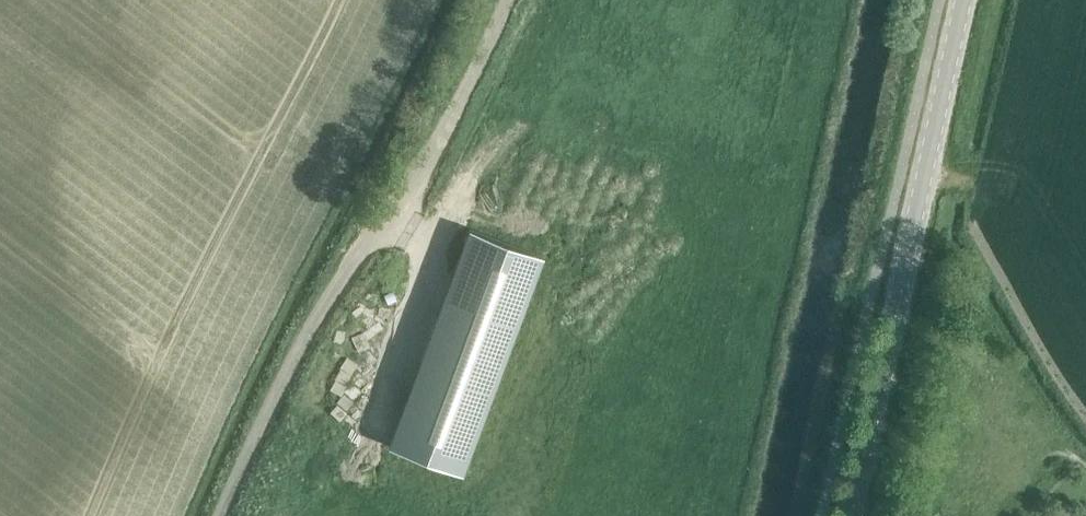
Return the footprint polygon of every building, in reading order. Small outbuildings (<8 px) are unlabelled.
[(469,230),(388,447),(462,474),(543,257),(469,230)]
